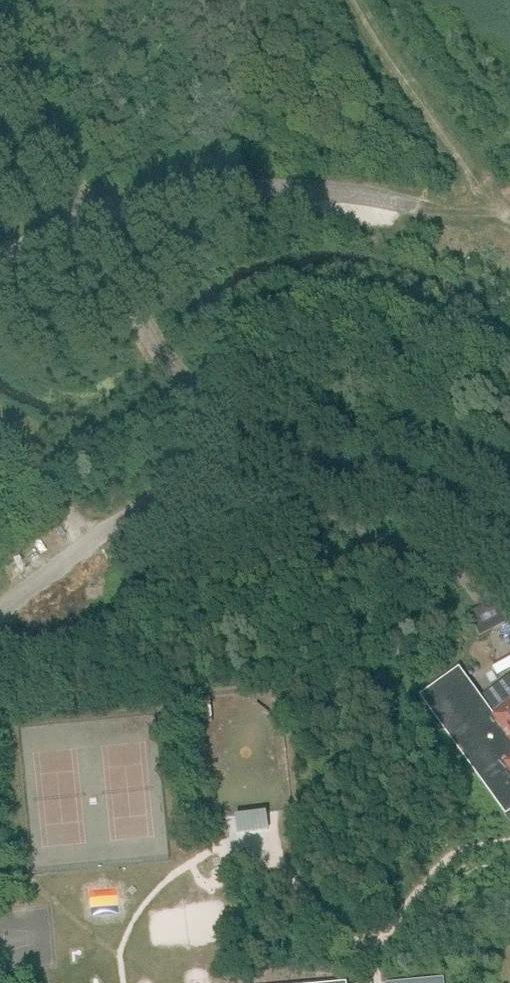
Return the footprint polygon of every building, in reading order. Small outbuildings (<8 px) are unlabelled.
[(508,621),(498,599),(496,600),(478,609),(468,613),(479,635),(489,630),(506,622),(508,621)] [(495,714),(482,696),(460,666),(420,695),(506,816),(509,813),(509,703),(495,714)] [(509,703),(509,677),(509,676),(482,696),(495,714),(509,703)] [(240,831),(272,829),(271,811),(239,813),(240,831)]
